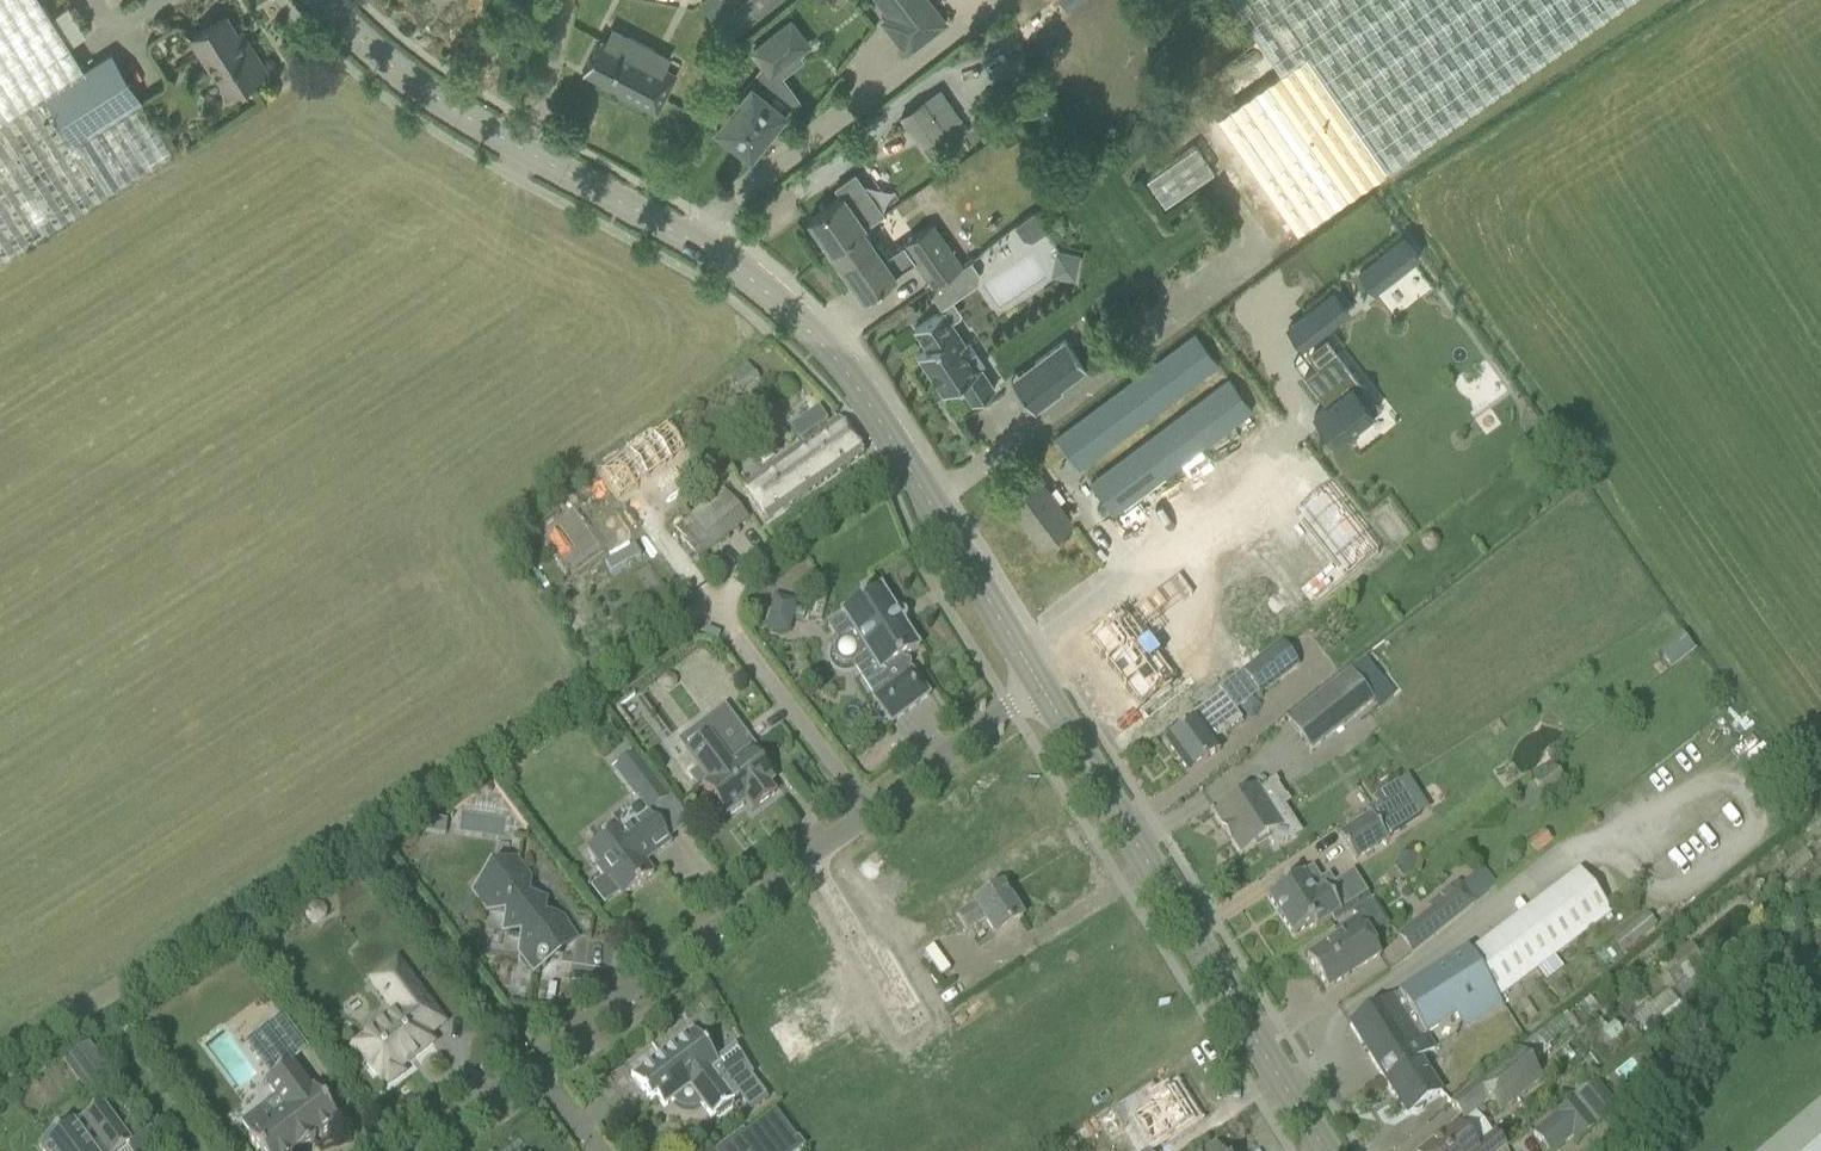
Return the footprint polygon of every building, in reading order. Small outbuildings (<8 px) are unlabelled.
[(41,0),(0,0),(0,256),(171,148),(111,53),(85,69),(41,0)] [(781,0),(703,0),(701,2),(733,40),(781,0)] [(944,21),(928,0),(880,0),(891,14),(883,20),(907,50),(944,21)] [(1280,72),(1215,116),(1223,127),(1298,233),(1389,168),(1387,166),(1624,0),(1230,0),(1280,72)] [(58,12),(73,41),(87,33),(72,4),(58,12)] [(209,60),(229,92),(265,70),(249,44),(246,47),(226,15),(191,37),(204,57),(207,61),(209,60)] [(753,51),(764,65),(742,91),(745,93),(717,127),(725,134),(722,138),(738,151),(741,147),(750,154),(770,129),(773,131),(788,114),(766,97),(779,82),(772,72),(808,44),(790,21),(753,51)] [(609,36),(591,69),(627,88),(626,90),(665,110),(684,73),(673,68),(676,61),(663,54),(665,50),(638,36),(632,48),(609,36)] [(951,141),(923,100),(902,114),(930,155),(951,141)] [(1162,203),(1214,173),(1198,145),(1146,175),(1162,203)] [(864,227),(866,226),(862,220),(871,213),(868,208),(874,204),(875,205),(881,214),(893,206),(877,182),(865,190),(861,184),(828,206),(808,220),(830,250),(864,227)] [(870,235),(864,227),(830,250),(835,258),(862,297),(882,283),(917,260),(934,285),(937,283),(939,286),(965,266),(935,221),(891,251),(888,253),(878,240),(874,242),(870,235)] [(1046,229),(1045,230),(1054,243),(1063,237),(1053,224),(1046,229)] [(1384,248),(1358,269),(1372,288),(1399,267),(1384,248)] [(1056,251),(1053,265),(1061,277),(1075,279),(1080,256),(1056,251)] [(1320,299),(1279,332),(1285,340),(1293,350),(1334,318),(1320,299)] [(942,310),(915,328),(928,348),(918,354),(944,392),(945,391),(959,382),(973,403),(996,387),(982,367),(986,364),(969,340),(967,342),(963,336),(953,321),(951,322),(942,310)] [(1219,363),(1210,352),(1196,333),(1057,436),(1080,467),(1219,363)] [(1034,411),(1062,389),(1060,387),(1086,368),(1065,340),(1011,380),(1034,411)] [(1317,342),(1285,367),(1307,396),(1295,406),(1302,415),(1316,434),(1360,398),(1317,342)] [(1230,379),(1110,468),(1091,482),(1114,513),(1253,409),(1230,379)] [(803,443),(742,485),(754,502),(768,522),(864,455),(839,419),(831,425),(820,409),(792,428),(803,443)] [(1038,477),(1008,500),(1040,544),(1071,521),(1038,477)] [(721,492),(689,518),(693,523),(683,531),(703,556),(745,521),(721,492)] [(1423,541),(1423,542),(1423,543),(1424,544),(1424,545),(1425,546),(1426,547),(1427,548),(1428,548),(1429,548),(1429,549),(1430,549),(1431,549),(1432,548),(1433,548),(1434,548),(1434,547),(1435,547),(1436,546),(1436,545),(1437,545),(1437,544),(1437,543),(1437,542),(1437,541),(1437,540),(1437,539),(1437,538),(1436,538),(1436,537),(1435,536),(1434,535),(1433,535),(1432,535),(1432,534),(1431,534),(1430,534),(1429,534),(1428,535),(1427,535),(1426,535),(1426,536),(1425,536),(1425,537),(1424,538),(1424,539),(1423,539),(1423,540),(1423,541)] [(842,663),(843,664),(844,664),(845,664),(846,664),(847,664),(847,663),(848,663),(849,663),(850,663),(850,662),(851,662),(854,667),(874,699),(873,700),(891,725),(930,697),(911,672),(910,673),(902,660),(919,649),(881,588),(840,614),(843,617),(828,627),(836,640),(839,643),(838,644),(837,645),(836,646),(835,647),(835,648),(834,649),(834,650),(834,651),(834,652),(834,653),(834,654),(834,655),(834,656),(835,657),(835,658),(836,658),(836,659),(836,660),(837,660),(838,661),(839,662),(840,662),(840,663),(841,663),(842,663)] [(807,615),(821,619),(827,594),(813,590),(807,615)] [(1161,604),(1102,651),(1112,664),(1108,667),(1149,719),(1179,696),(1161,673),(1165,670),(1142,640),(1171,617),(1161,604)] [(1674,668),(1698,650),(1686,633),(1661,650),(1674,668)] [(1281,643),(1242,673),(1259,696),(1298,666),(1281,643)] [(1220,651),(1190,671),(1203,690),(1232,670),(1220,651)] [(1288,721),(1311,751),(1373,703),(1350,673),(1288,721)] [(676,685),(676,684),(676,683),(676,682),(676,681),(675,681),(675,680),(674,680),(674,679),(673,679),(673,678),(672,678),(671,678),(670,678),(669,678),(668,678),(667,678),(666,678),(666,679),(665,679),(664,680),(664,681),(663,681),(663,682),(663,683),(662,683),(662,684),(662,685),(663,686),(663,687),(663,688),(664,688),(664,689),(665,689),(665,690),(666,690),(667,691),(668,691),(669,691),(670,691),(671,691),(672,691),(673,690),(674,690),(674,689),(675,689),(675,688),(675,687),(676,687),(676,686),(676,685)] [(1191,716),(1195,722),(1166,743),(1188,774),(1219,752),(1212,742),(1242,721),(1222,693),(1191,716)] [(757,749),(724,706),(699,726),(707,737),(685,754),(697,770),(688,777),(699,792),(704,788),(726,818),(745,803),(752,812),(775,795),(768,786),(774,782),(751,753),(757,749)] [(635,754),(616,769),(639,800),(650,814),(669,800),(635,754)] [(1545,774),(1533,783),(1545,798),(1565,784),(1551,765),(1542,771),(1545,774)] [(1270,785),(1259,792),(1256,788),(1241,797),(1245,803),(1233,811),(1229,805),(1214,814),(1221,826),(1222,828),(1224,826),(1233,841),(1231,842),(1232,844),(1233,843),(1240,855),(1255,845),(1254,844),(1266,836),(1275,849),(1295,836),(1279,811),(1291,803),(1287,797),(1285,798),(1278,786),(1279,785),(1275,779),(1269,784),(1270,785)] [(656,852),(658,854),(671,843),(653,819),(652,820),(649,815),(650,814),(639,800),(612,820),(618,827),(587,851),(598,866),(596,868),(607,883),(609,881),(622,898),(653,875),(643,861),(656,852)] [(1356,860),(1387,840),(1371,816),(1340,836),(1356,860)] [(431,825),(429,839),(444,841),(446,827),(431,825)] [(1545,834),(1529,846),(1538,858),(1554,846),(1545,834)] [(1402,852),(1395,866),(1403,878),(1414,870),(1417,854),(1402,852)] [(517,861),(501,873),(491,871),(490,881),(474,893),(488,912),(506,914),(503,932),(522,935),(519,953),(533,971),(538,968),(542,969),(545,968),(547,964),(547,961),(576,939),(562,921),(544,918),(546,900),(528,897),(531,879),(517,861)] [(1467,951),(1494,993),(1499,1000),(1537,971),(1554,958),(1611,914),(1577,870),(1467,951)] [(1302,875),(1267,897),(1293,937),(1313,924),(1316,928),(1340,913),(1325,889),(1315,896),(1302,875)] [(1429,909),(1396,937),(1411,957),(1475,904),(1457,881),(1426,906),(1429,909)] [(1001,887),(981,900),(974,904),(974,905),(956,916),(966,933),(985,921),(995,937),(1022,920),(1001,887)] [(306,912),(305,920),(310,926),(318,927),(324,922),(325,915),(320,908),(313,907),(306,912)] [(1810,911),(1808,913),(1808,917),(1810,919),(1813,920),(1816,919),(1818,917),(1818,913),(1816,911),(1813,910),(1810,911)] [(1659,929),(1649,915),(1613,940),(1623,954),(1659,929)] [(1380,956),(1356,919),(1334,933),(1337,938),(1307,958),(1327,990),(1380,956)] [(1689,946),(1670,960),(1680,973),(1680,972),(1688,983),(1696,978),(1688,967),(1698,959),(1689,946)] [(1370,1013),(1349,1026),(1377,1069),(1410,1048),(1405,1039),(1421,1029),(1426,1036),(1454,1018),(1470,1008),(1479,1021),(1502,1006),(1499,1000),(1494,993),(1467,951),(1370,1013)] [(1563,970),(1554,958),(1537,971),(1547,983),(1563,970)] [(383,1025),(359,1043),(370,1059),(366,1063),(381,1083),(385,1081),(388,1086),(404,1074),(400,1069),(433,1045),(410,1015),(426,1003),(427,1004),(428,1003),(397,961),(371,981),(395,1013),(382,1023),(383,1025)] [(769,1028),(791,1064),(853,1026),(831,990),(769,1028)] [(1670,993),(1635,1021),(1644,1033),(1679,1005),(1670,993)] [(1410,1048),(1377,1069),(1406,1116),(1411,1113),(1416,1114),(1422,1110),(1423,1105),(1426,1103),(1441,1094),(1423,1065),(1419,1060),(1435,1051),(1426,1036),(1421,1029),(1405,1039),(1410,1048)] [(692,1030),(631,1076),(643,1092),(651,1103),(657,1099),(664,1108),(689,1089),(711,1118),(714,1115),(717,1119),(733,1107),(730,1103),(734,1100),(738,1097),(751,1115),(769,1102),(756,1084),(757,1083),(734,1046),(715,1060),(692,1030)] [(1506,1148),(1494,1132),(1492,1134),(1475,1114),(1490,1101),(1501,1115),(1543,1081),(1518,1050),(1452,1104),(1466,1121),(1459,1127),(1456,1124),(1422,1150),(1502,1150),(1506,1148)] [(88,1052),(72,1063),(92,1089),(107,1078),(88,1052)] [(291,1065),(265,1085),(266,1086),(267,1085),(286,1111),(269,1124),(259,1111),(242,1124),(252,1136),(250,1138),(250,1137),(249,1138),(259,1150),(302,1150),(315,1141),(314,1139),(337,1123),(338,1122),(313,1089),(312,1090),(312,1091),(311,1092),(291,1066),(292,1066),(291,1065)] [(1168,1140),(1174,1136),(1194,1123),(1173,1091),(1160,1099),(1152,1086),(1111,1112),(1122,1130),(1150,1112),(1168,1140)] [(1532,1134),(1546,1150),(1555,1150),(1571,1138),(1572,1140),(1576,1145),(1598,1127),(1576,1099),(1532,1134)] [(1764,1150),(1820,1150),(1820,1104),(1764,1150)] [(39,1147),(42,1150),(121,1150),(131,1144),(102,1105),(75,1126),(72,1122),(39,1147)] [(796,1140),(774,1110),(743,1134),(756,1150),(781,1150),(796,1140)]
